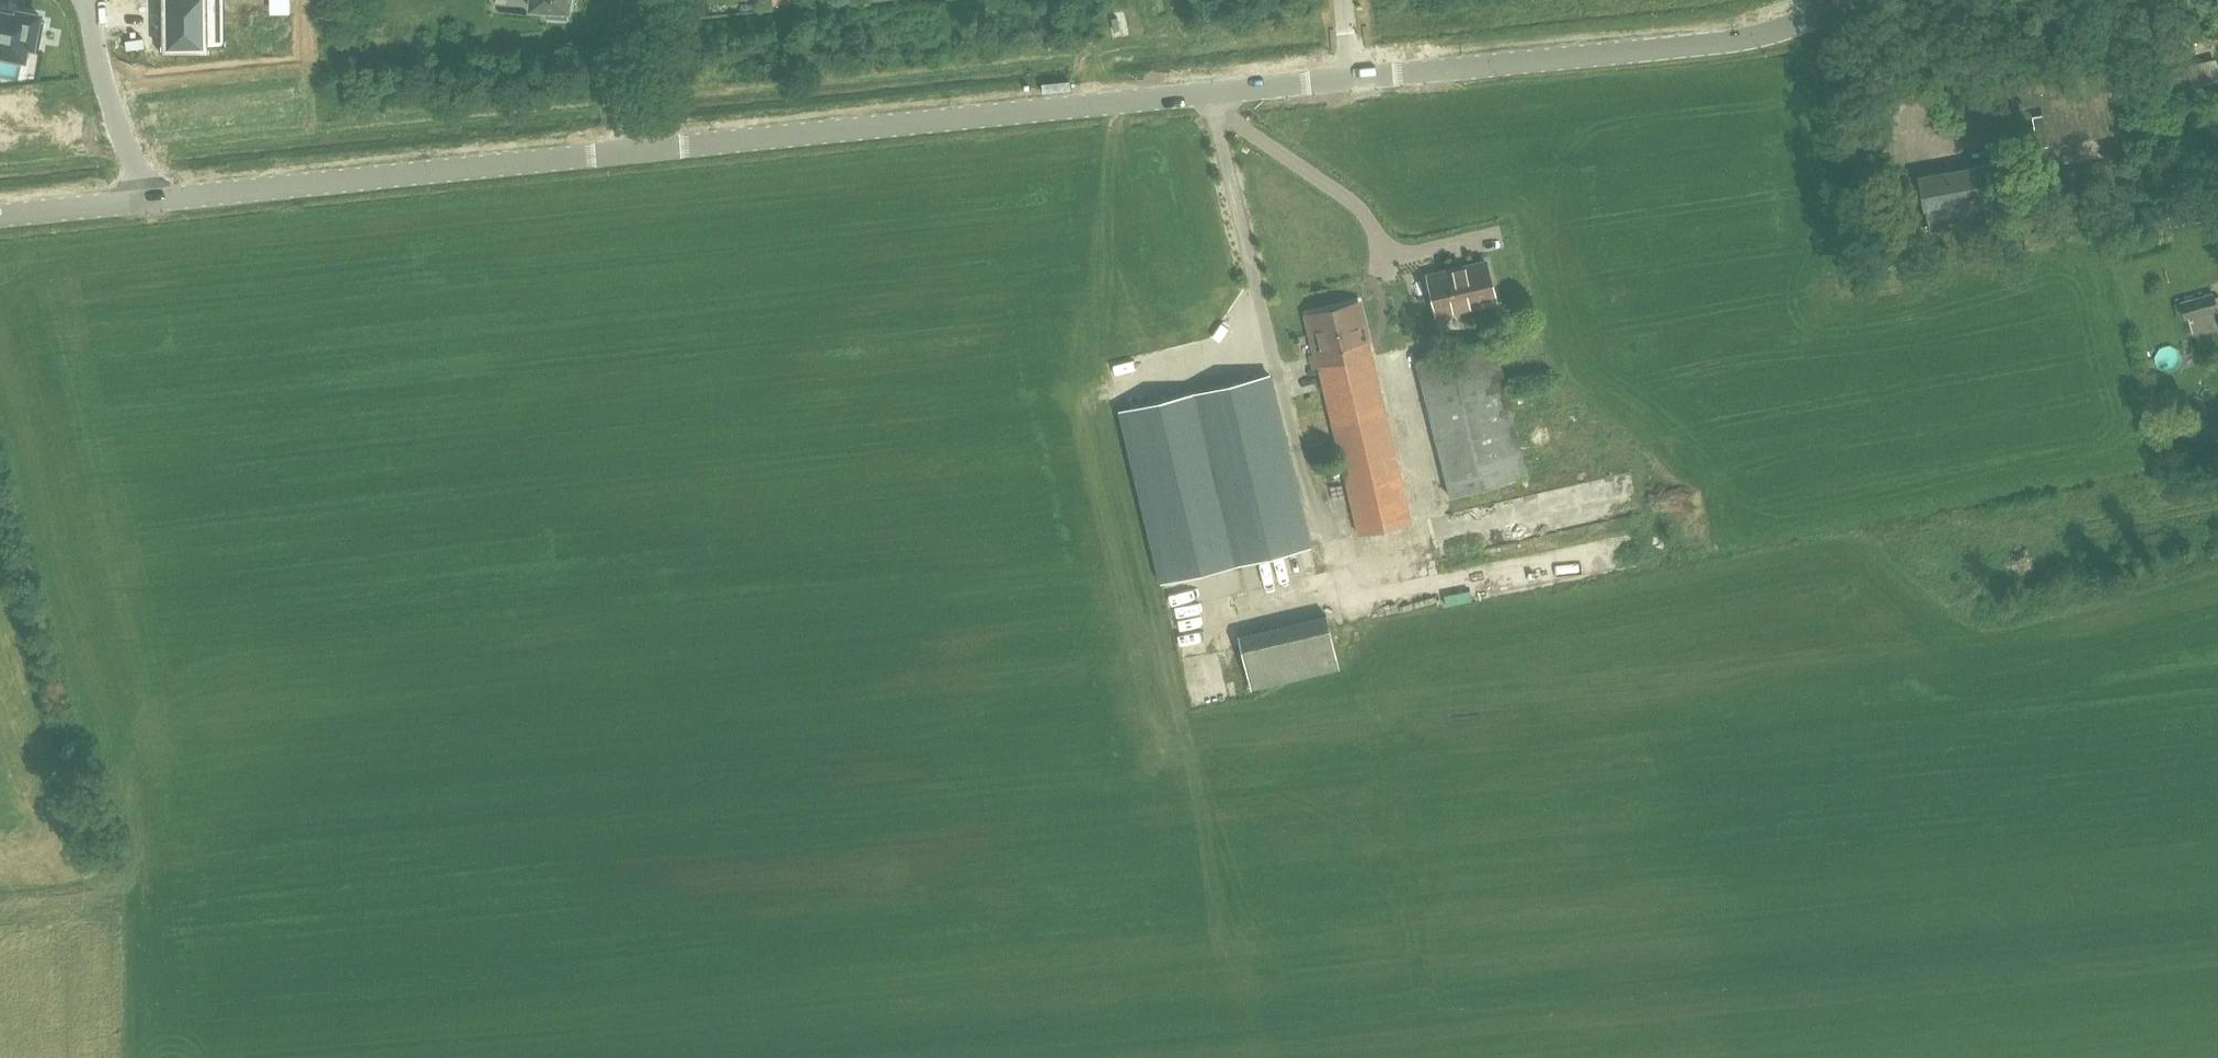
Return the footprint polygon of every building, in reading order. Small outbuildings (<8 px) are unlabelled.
[(168,45),(181,45),(181,51),(210,51),(210,45),(210,44),(213,44),(213,13),(205,13),(205,9),(205,0),(167,0),(168,45)] [(531,7),(548,8),(547,16),(567,18),(568,10),(570,10),(570,0),(532,0),(531,7)] [(0,53),(7,54),(11,55),(25,58),(28,44),(41,47),(46,21),(39,20),(41,15),(19,10),(19,13),(18,15),(15,14),(8,13),(5,12),(0,11),(0,53)] [(1112,18),(1114,30),(1121,29),(1118,17),(1112,18)] [(2038,147),(2121,133),(2110,70),(2037,83),(2036,73),(2004,78),(2010,109),(2041,104),(2043,114),(2032,116),(2038,147)] [(2004,206),(2001,184),(1998,163),(1919,176),(1925,210),(1928,210),(1932,232),(1952,228),(1951,222),(1962,220),(1961,214),(1972,212),(1973,218),(1994,214),(1993,209),(2004,206)] [(2111,164),(2087,168),(2027,178),(2031,200),(2115,186),(2111,164)] [(1496,301),(1487,262),(1429,276),(1438,314),(1496,301)] [(2186,320),(2217,310),(2217,306),(2214,293),(2181,303),(2186,320)] [(1307,314),(1313,335),(1317,352),(1313,353),(1317,367),(1322,366),(1362,534),(1410,523),(1368,342),(1369,341),(1365,323),(1360,301),(1307,314)] [(1496,339),(1418,360),(1451,497),(1530,475),(1496,339)] [(1314,546),(1272,374),(1120,410),(1161,583),(1314,546)]
